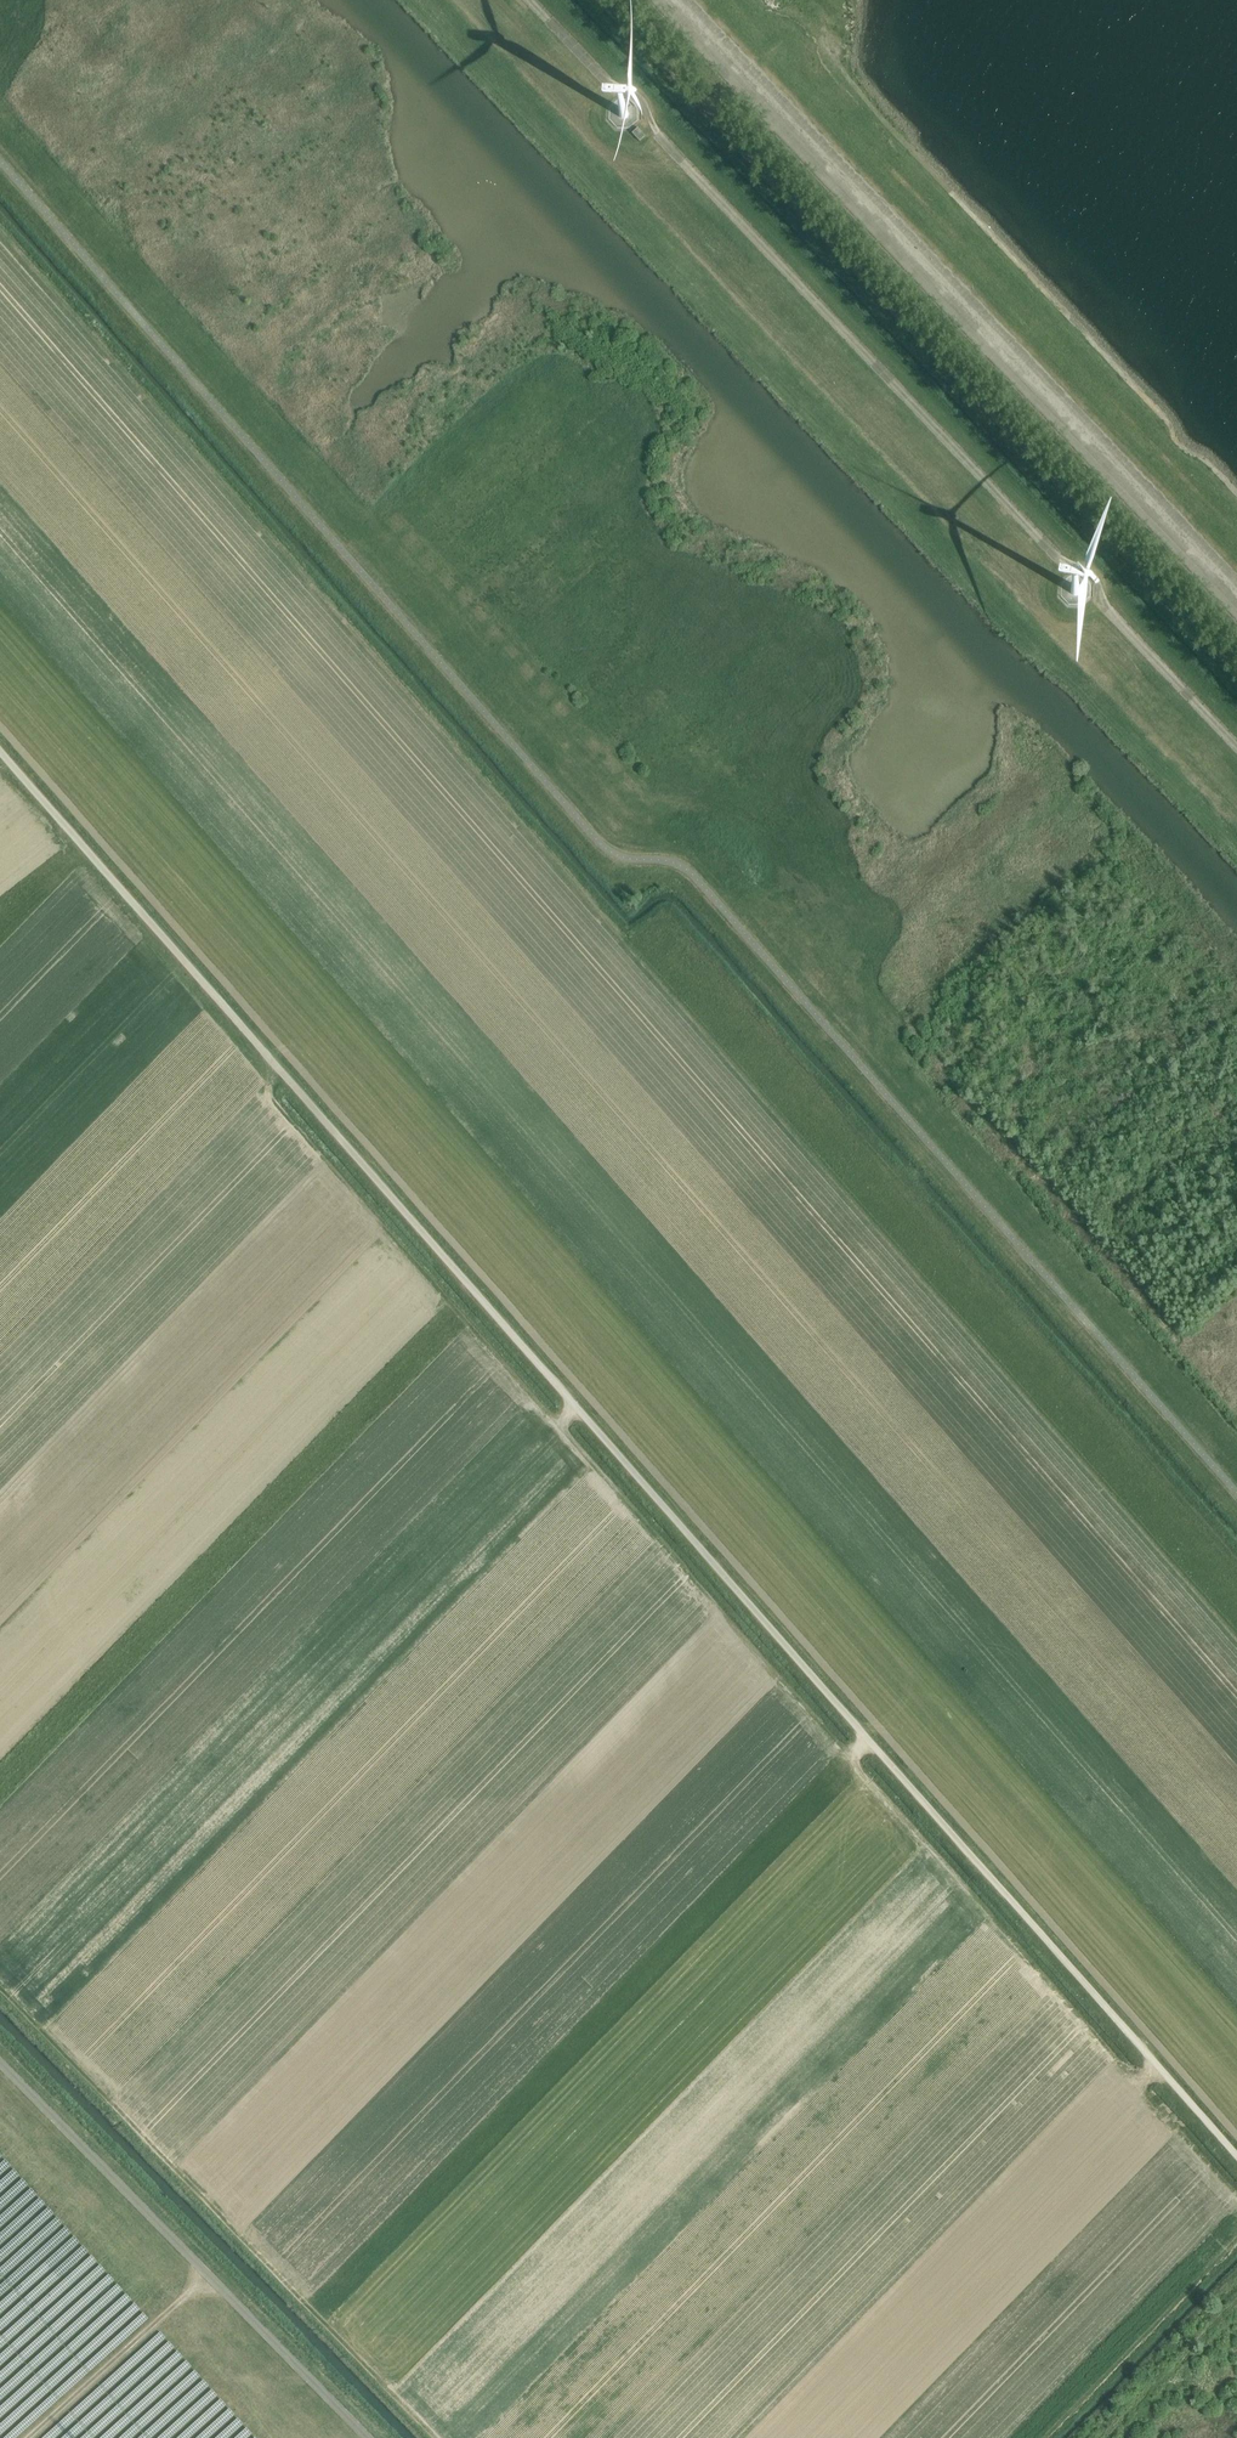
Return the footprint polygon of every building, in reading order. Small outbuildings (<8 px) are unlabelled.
[(624,110),(618,111),(619,119),(626,122),(629,115),(624,110)] [(646,136),(638,128),(632,133),(640,142),(646,136)] [(1072,587),(1071,593),(1078,594),(1080,590),(1077,586),(1072,587)]
